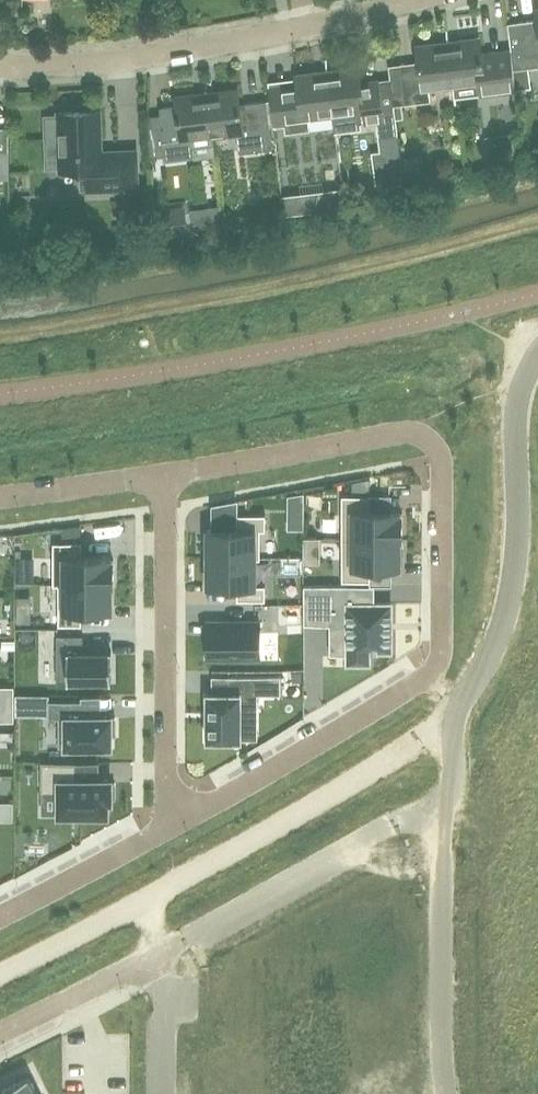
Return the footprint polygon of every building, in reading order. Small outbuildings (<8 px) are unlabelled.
[(536,9),(537,19),(508,23),(511,49),(514,69),(516,88),(532,86),(530,67),(537,66),(537,9),(536,9)] [(481,53),(479,37),(448,41),(453,85),(479,81),(480,94),(516,90),(516,88),(514,69),(511,49),(481,53)] [(396,119),(397,119),(404,118),(402,103),(430,100),(429,88),(453,85),(448,41),(417,45),(419,60),(402,63),(403,77),(391,78),(394,102),(396,119)] [(328,71),(334,114),(359,111),(361,123),(379,121),(381,136),(399,134),(397,119),(396,119),(394,102),(383,104),(380,80),(362,82),(360,67),(328,71)] [(286,134),(310,130),(308,117),(334,114),(328,71),(297,75),(299,91),(281,94),(286,134)] [(239,105),(237,89),(206,92),(212,136),(213,136),(238,133),(240,152),(272,148),(266,102),(239,105)] [(212,136),(206,92),(175,96),(177,113),(159,115),(165,159),(193,156),(192,147),(214,144),(213,136),(212,136)] [(82,189),(137,187),(135,151),(100,153),(99,111),(60,112),(60,115),(45,116),(46,140),(61,139),(62,170),(82,169),(82,189)] [(9,178),(9,150),(0,150),(0,178),(9,178)] [(282,195),(284,214),(284,215),(315,211),(312,191),(282,195)] [(156,237),(189,233),(186,206),(153,210),(156,237)] [(138,214),(120,215),(121,230),(138,229),(138,214)] [(304,508),(304,494),(288,496),(288,508),(304,508)] [(342,496),(342,538),(402,539),(402,513),(400,513),(400,509),(370,509),(371,496),(342,496)] [(205,528),(205,557),(256,557),(256,529),(265,529),(265,515),(238,515),(238,528),(205,528)] [(342,538),(342,580),(370,581),(370,568),(400,568),(400,540),(402,540),(402,539),(342,538)] [(54,584),(59,584),(114,584),(114,558),(112,558),(112,555),(82,555),(82,542),(54,542),(54,584)] [(256,585),(256,557),(205,557),(205,587),(238,587),(238,599),(265,599),(265,585),(256,585)] [(114,586),(114,584),(59,584),(59,624),(81,624),(81,612),(112,612),(112,586),(114,586)] [(305,585),(305,607),(330,607),(330,625),(348,625),(348,663),(370,663),(370,650),(392,650),(392,603),(348,603),(348,600),(347,600),(347,588),(348,588),(348,585),(305,585)] [(261,619),(206,619),(206,660),(261,660),(261,619)] [(112,681),(112,649),(84,649),(84,635),(59,635),(59,679),(68,679),(68,681),(112,681)] [(258,694),(281,694),(281,676),(229,676),(229,692),(207,692),(207,740),(212,740),(212,744),(230,744),(230,740),(241,740),(241,708),(258,708),(258,694)] [(13,692),(3,692),(2,715),(13,715),(13,692)] [(113,717),(113,713),(82,713),(82,700),(50,700),(50,716),(60,716),(60,745),(64,745),(64,748),(113,748),(113,735),(116,735),(116,717),(113,717)] [(57,816),(86,816),(86,819),(102,819),(102,816),(110,816),(110,803),(113,803),(114,777),(74,777),(74,763),(42,763),(42,790),(57,790),(57,816)] [(254,967),(234,978),(256,1013),(275,1001),(254,967)] [(28,1074),(0,1088),(0,1093),(38,1093),(28,1074)]
